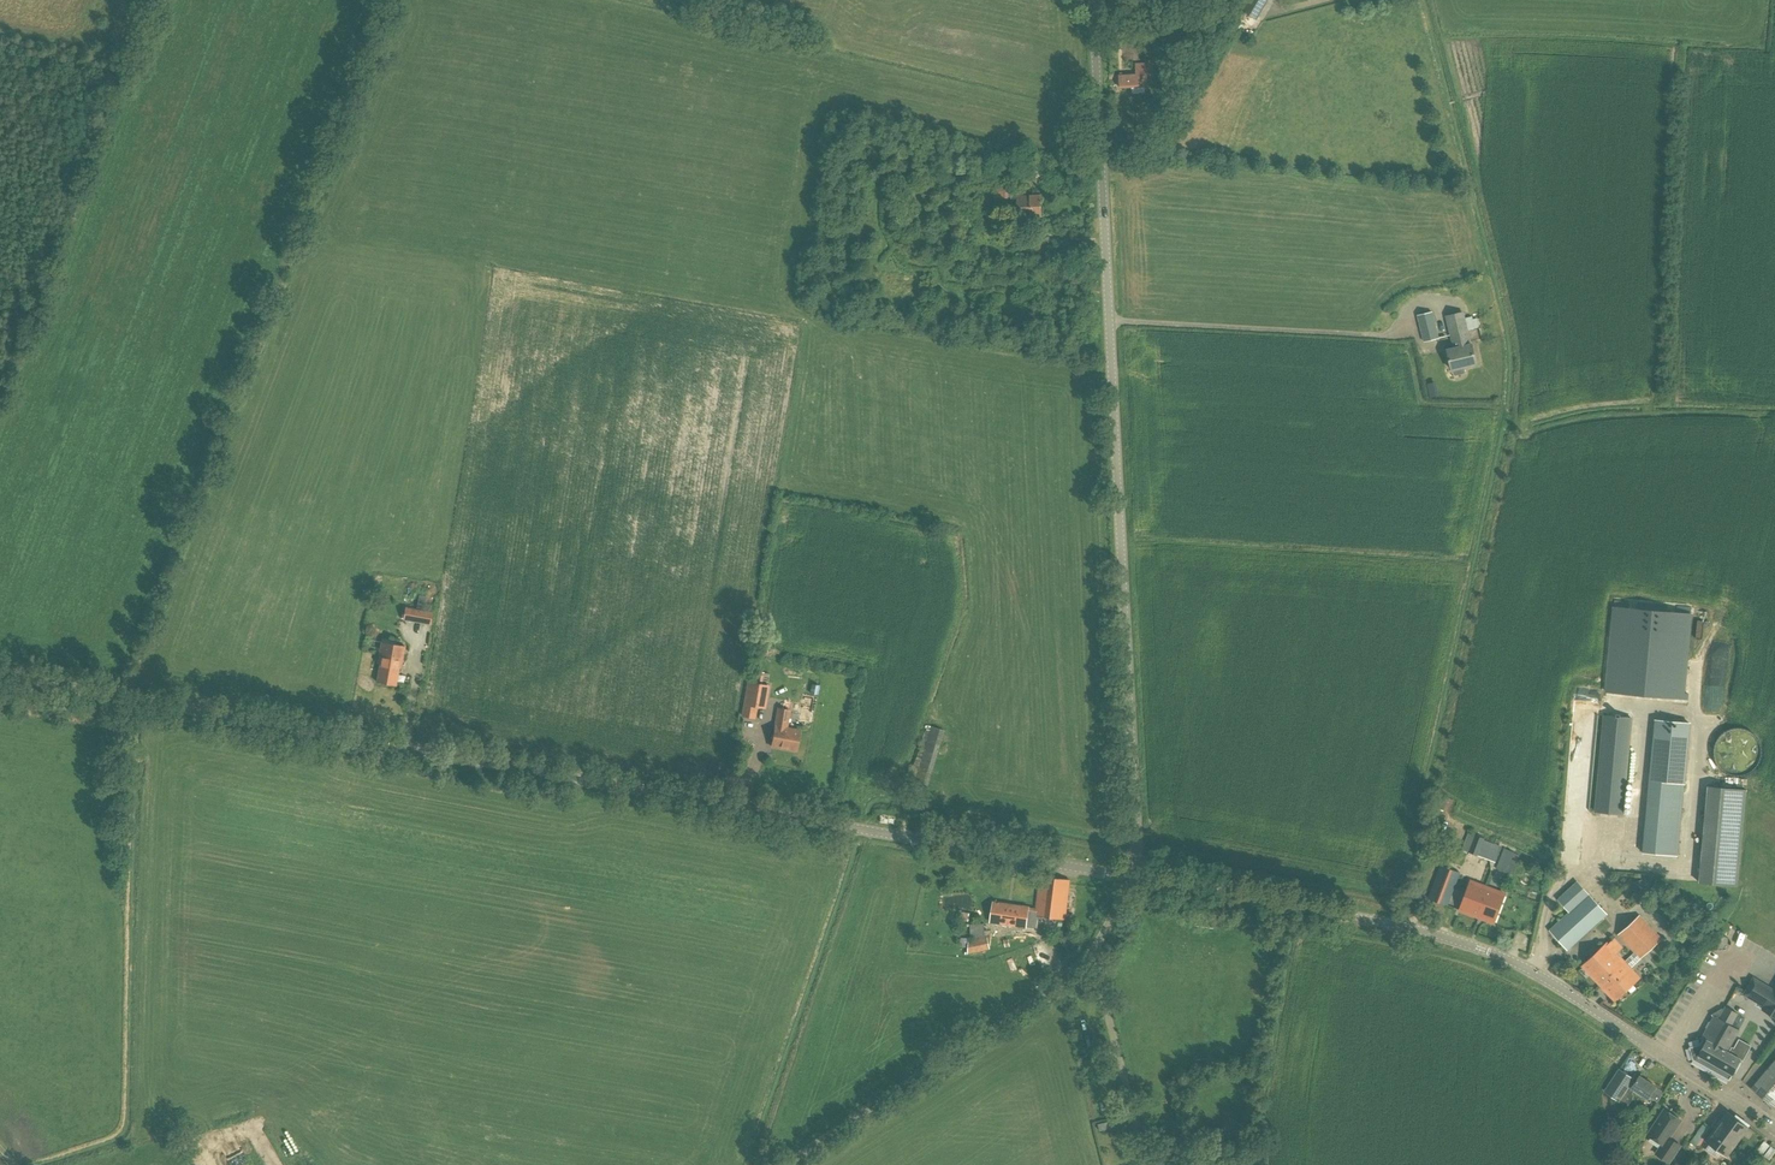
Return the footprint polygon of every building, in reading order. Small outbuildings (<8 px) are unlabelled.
[(900,0),(879,0),(878,6),(898,9),(900,0)] [(1268,0),(1244,0),(1239,9),(1257,20),(1268,0)] [(1119,86),(1148,85),(1147,76),(1151,75),(1150,62),(1135,63),(1136,74),(1119,75),(1119,86)] [(1031,161),(1029,181),(1038,181),(1039,161),(1031,161)] [(1016,197),(1016,185),(994,184),(993,206),(1007,206),(1007,199),(1008,199),(1008,197),(1016,197)] [(1018,219),(1041,218),(1040,195),(1017,196),(1018,219)] [(1424,343),(1438,339),(1433,320),(1431,313),(1417,316),(1424,343)] [(1463,318),(1462,313),(1446,317),(1450,336),(1453,336),(1456,348),(1446,351),(1451,371),(1453,371),(1454,374),(1455,375),(1464,373),(1465,371),(1465,368),(1477,365),(1472,345),(1469,345),(1466,332),(1480,328),(1477,318),(1473,319),(1472,316),(1463,318)] [(1692,613),(1613,606),(1605,692),(1688,700),(1689,693),(1685,693),(1692,613)] [(431,625),(433,612),(405,607),(403,620),(431,625)] [(405,647),(381,643),(377,664),(380,664),(377,683),(396,686),(399,667),(402,668),(405,647)] [(766,709),(767,704),(770,685),(747,681),(741,717),(755,719),(757,707),(766,709)] [(818,695),(820,686),(812,684),(810,693),(818,695)] [(812,710),(814,699),(803,697),(801,709),(812,710)] [(796,751),(800,731),(788,729),(791,710),(777,708),(774,726),(775,726),(771,747),(796,751)] [(1624,816),(1633,718),(1603,715),(1594,812),(1624,816)] [(1691,724),(1654,720),(1642,853),(1678,857),(1691,724)] [(928,785),(944,731),(931,727),(914,781),(928,785)] [(1738,886),(1747,789),(1708,786),(1699,883),(1738,886)] [(1444,811),(1447,800),(1440,798),(1437,809),(1444,811)] [(1496,863),(1502,846),(1469,833),(1462,850),(1496,863)] [(1505,872),(1513,852),(1504,849),(1496,869),(1505,872)] [(1448,906),(1460,874),(1440,866),(1428,898),(1448,906)] [(1065,920),(1070,880),(1040,875),(1036,908),(1029,907),(1029,908),(993,903),(990,922),(1026,927),(1035,928),(1036,916),(1057,919),(1056,926),(1064,927),(1065,920)] [(1493,923),(1504,895),(1471,882),(1460,910),(1493,923)] [(1568,951),(1607,915),(1577,882),(1558,900),(1569,912),(1549,930),(1568,951)] [(1640,959),(1662,939),(1639,915),(1617,935),(1640,959)] [(985,938),(985,923),(971,923),(971,938),(985,938)] [(968,954),(990,949),(989,944),(997,942),(995,935),(987,937),(987,938),(969,942),(968,954)] [(1065,947),(1073,941),(1068,935),(1061,941),(1065,947)] [(1601,985),(1625,963),(1607,944),(1583,966),(1601,985)] [(1615,1001),(1639,978),(1625,963),(1601,985),(1615,1001)] [(1774,1018),(1774,988),(1773,991),(1753,979),(1743,996),(1763,1008),(1762,1010),(1774,1018)] [(1732,1026),(1738,1014),(1725,1006),(1718,1018),(1713,1016),(1701,1038),(1706,1042),(1698,1055),(1732,1075),(1740,1060),(1743,1062),(1751,1046),(1739,1039),(1734,1048),(1732,1047),(1730,1051),(1729,1050),(1740,1031),(1732,1026)] [(1774,1104),(1774,1062),(1752,1089),(1773,1107),(1774,1104)] [(1623,1104),(1631,1092),(1625,1088),(1629,1081),(1617,1073),(1605,1091),(1623,1104)] [(1656,1087),(1639,1076),(1631,1088),(1648,1099),(1649,1097),(1657,1102),(1664,1092),(1656,1087)] [(1680,1120),(1666,1111),(1660,1120),(1658,1118),(1647,1135),(1661,1144),(1654,1154),(1669,1164),(1682,1146),(1670,1138),(1672,1136),(1670,1135),(1680,1120)] [(1728,1112),(1706,1141),(1727,1157),(1751,1125),(1737,1115),(1735,1117),(1728,1112)] [(1114,1120),(1098,1124),(1099,1131),(1116,1127),(1114,1120)] [(1774,1160),(1774,1158),(1774,1145),(1769,1140),(1761,1151),(1774,1160)]
